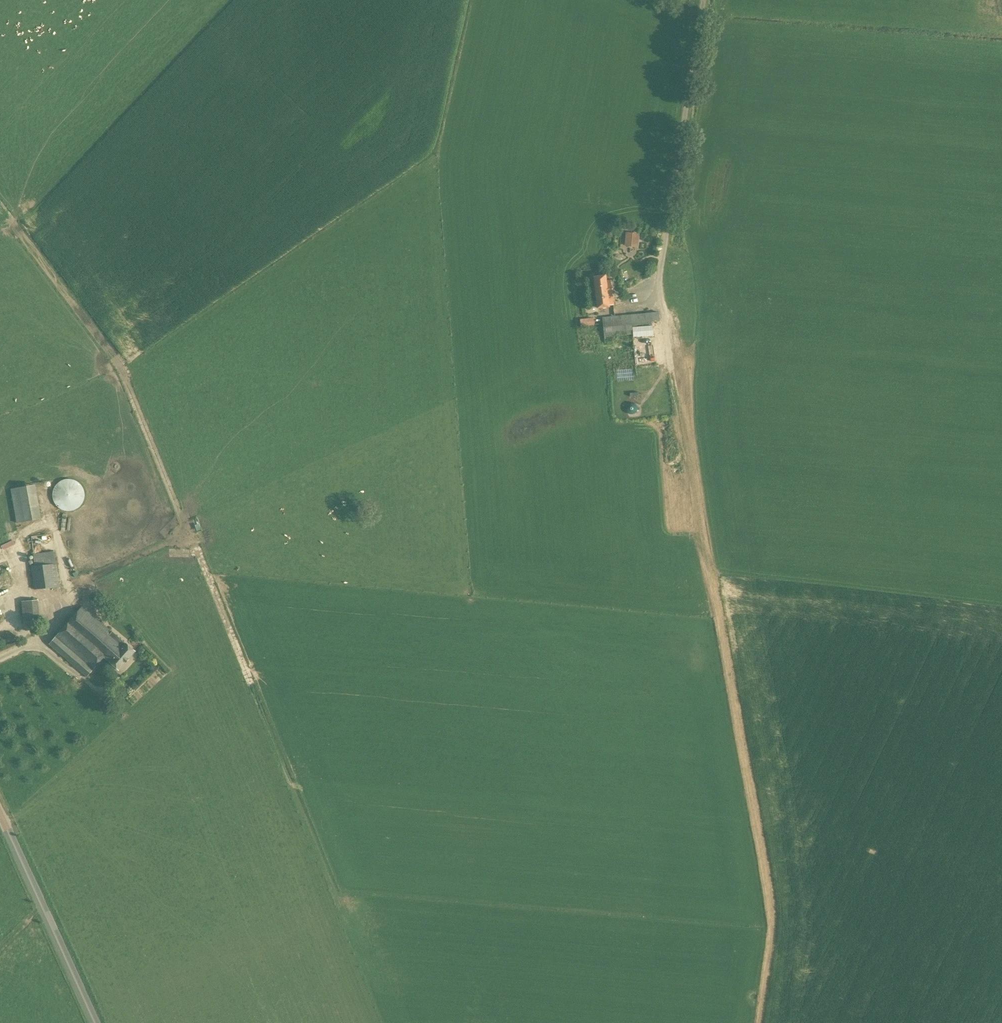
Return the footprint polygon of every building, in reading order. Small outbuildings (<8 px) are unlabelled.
[(627,233),(626,246),(636,246),(637,234),(627,233)] [(610,280),(606,281),(605,275),(593,276),(597,308),(609,307),(609,305),(613,304),(610,280)] [(659,311),(650,312),(643,313),(643,309),(636,310),(636,314),(602,317),(604,337),(632,334),(631,325),(651,323),(651,321),(660,320),(659,311)] [(652,325),(632,326),(632,337),(652,335),(652,325)] [(86,494),(86,493),(86,491),(85,487),(84,484),(81,482),(78,479),(76,478),(72,477),(69,477),(67,477),(64,478),(60,479),(57,482),(56,484),(54,487),(53,490),(53,494),(53,497),(54,501),(56,503),(58,506),(61,508),(64,509),(67,510),(70,510),(73,510),(76,509),(79,507),(81,505),(83,503),(85,501),(86,498),(86,494)] [(41,518),(35,484),(10,488),(16,523),(41,518)] [(34,566),(31,565),(34,589),(60,587),(55,551),(33,554),(34,566)] [(38,599),(22,602),(24,622),(40,620),(38,599)] [(104,657),(110,661),(109,661),(119,669),(135,651),(126,643),(112,631),(112,630),(82,605),(49,644),(87,677),(104,657)]
